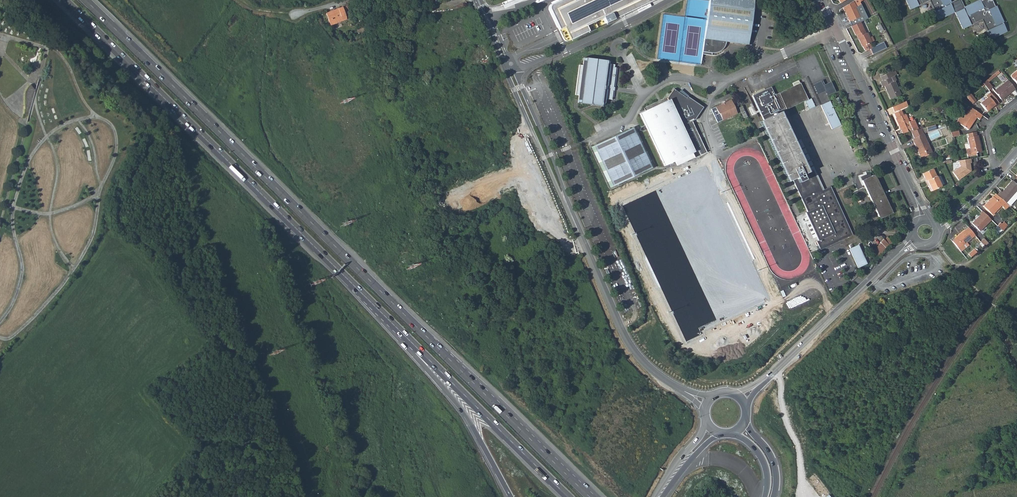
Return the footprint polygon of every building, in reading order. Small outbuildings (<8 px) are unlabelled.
[(551,4),(549,6),(548,8),(549,10),(560,33),(563,40),(565,41),(566,42),(568,42),(569,41),(637,10),(657,0),(560,0),(551,4)] [(707,20),(702,54),(709,55),(710,52),(711,53),(715,53),(717,52),(719,52),(721,51),(722,49),(724,48),(725,46),(726,44),(726,41),(748,45),(754,0),(709,0),(707,20)] [(842,8),(851,25),(859,21),(867,18),(859,2),(862,0),(854,0),(842,8)] [(910,8),(929,0),(906,0),(910,8)] [(937,19),(953,13),(955,14),(962,29),(981,21),(990,40),(1006,33),(1002,24),(1003,24),(996,8),(995,8),(992,2),(991,2),(990,0),(985,0),(979,3),(979,2),(963,8),(962,7),(951,3),(950,3),(948,0),(929,0),(937,19)] [(345,16),(342,7),(326,13),(330,25),(347,19),(345,16)] [(851,25),(850,26),(855,34),(856,34),(859,38),(858,39),(861,46),(862,46),(864,51),(869,48),(872,54),(885,47),(883,41),(871,47),(869,42),(871,41),(870,41),(868,37),(866,32),(862,34),(861,31),(863,30),(859,21),(851,25)] [(830,85),(815,52),(799,60),(814,92),(830,85)] [(609,62),(583,58),(582,66),(578,65),(574,95),(578,96),(577,103),(603,106),(604,99),(612,100),(613,91),(614,91),(614,89),(614,88),(617,68),(615,68),(615,66),(609,65),(609,62)] [(963,67),(954,70),(956,75),(965,72),(963,67)] [(539,79),(544,76),(541,68),(535,71),(539,79)] [(891,78),(894,76),(892,72),(884,76),(885,80),(882,81),(880,82),(882,87),(884,86),(886,91),(887,90),(891,99),(900,95),(894,82),(893,82),(891,78)] [(991,88),(985,80),(981,84),(983,86),(987,91),(991,88)] [(1010,92),(1013,89),(1006,80),(993,91),(999,99),(1009,90),(1010,92)] [(808,100),(800,83),(799,84),(795,86),(774,96),(770,88),(752,97),(763,121),(760,123),(774,153),(788,182),(792,180),(807,212),(805,213),(807,217),(817,238),(818,241),(816,242),(820,250),(852,236),(830,187),(824,190),(822,191),(813,170),(808,172),(793,143),(779,113),(808,100)] [(30,84),(28,84),(25,89),(25,92),(24,94),(24,96),(24,98),(24,103),(24,108),(23,114),(22,117),(27,116),(35,89),(30,84)] [(669,100),(639,114),(644,126),(640,128),(642,132),(646,130),(663,167),(691,153),(694,158),(706,153),(691,122),(696,120),(703,107),(674,89),(667,98),(669,100)] [(1000,100),(1010,92),(1009,90),(999,99),(1000,100)] [(993,105),(997,102),(989,93),(984,96),(986,98),(979,104),(985,111),(993,105)] [(975,101),(969,94),(965,97),(971,104),(975,101)] [(737,113),(731,100),(711,109),(717,123),(737,113)] [(830,100),(821,105),(832,130),(841,125),(830,100)] [(897,110),(908,106),(906,101),(895,105),(897,110)] [(978,120),(981,115),(969,107),(962,119),(958,124),(968,130),(975,118),(978,120)] [(900,129),(902,133),(911,131),(918,129),(913,120),(909,122),(906,114),(904,114),(903,115),(901,110),(894,114),(896,118),(900,128),(901,127),(901,129),(900,129)] [(654,167),(634,127),(591,147),(610,188),(654,167)] [(923,134),(920,128),(918,129),(911,131),(914,138),(913,139),(921,157),(932,152),(923,134)] [(977,136),(976,132),(968,134),(968,138),(967,138),(969,149),(971,154),(981,152),(980,145),(978,136),(977,136)] [(801,140),(793,143),(808,172),(813,170),(822,191),(824,190),(815,169),(801,140)] [(971,159),(959,160),(960,165),(961,165),(961,167),(953,172),(959,180),(972,171),(970,163),(972,163),(971,159)] [(932,168),(922,173),(925,180),(927,180),(929,185),(928,185),(931,191),(941,186),(940,185),(936,176),(932,168)] [(892,213),(874,175),(861,181),(879,219),(892,213)] [(1016,191),(1016,184),(1012,180),(1002,192),(1001,191),(997,195),(1005,202),(1006,203),(1016,191)] [(1002,206),(1005,202),(997,195),(995,198),(993,197),(984,206),(993,215),(996,212),(995,211),(1001,205),(1002,206)] [(978,231),(989,220),(981,211),(978,214),(979,215),(970,223),(978,231)] [(813,239),(817,238),(807,217),(804,219),(813,239)] [(1000,222),(997,225),(1003,231),(1008,225),(1004,221),(1002,224),(1000,222)] [(968,227),(951,240),(960,252),(968,245),(966,242),(974,236),(968,227)] [(892,243),(887,238),(884,241),(883,240),(880,243),(881,244),(872,252),(877,258),(892,243)] [(984,238),(980,241),(984,246),(988,243),(984,238)] [(868,264),(859,245),(851,249),(859,268),(868,264)] [(968,254),(971,257),(972,257),(977,252),(974,249),(968,254)]
